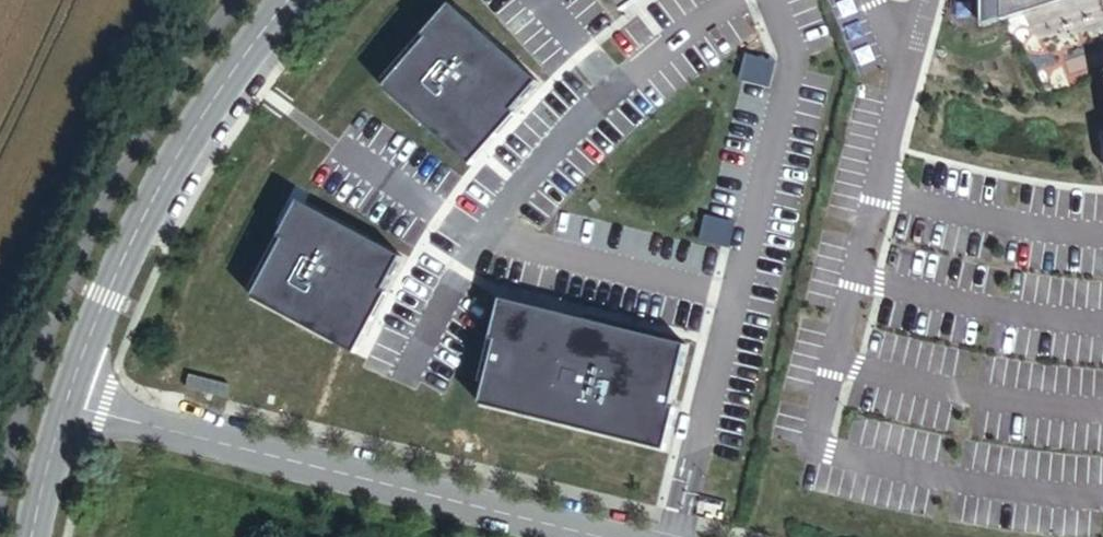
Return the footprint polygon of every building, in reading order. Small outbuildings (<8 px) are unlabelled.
[(455,0),(453,0),(419,36),(425,42),(386,84),(472,162),(545,82),(455,0)] [(624,13),(643,0),(615,0),(624,13)] [(1003,23),(1003,0),(984,0),(984,32),(1003,24),(1003,23)] [(1003,23),(1075,0),(1003,0),(1003,23)] [(301,206),(254,294),(356,347),(402,259),(301,206)] [(577,345),(583,321),(504,301),(494,341),(498,342),(502,327),(577,345)] [(498,342),(483,406),(662,451),(672,409),(687,347),(583,321),(577,345),(502,327),(498,342)] [(190,376),(186,389),(226,399),(230,386),(190,376)] [(672,409),(662,451),(666,452),(676,410),(672,409)]
